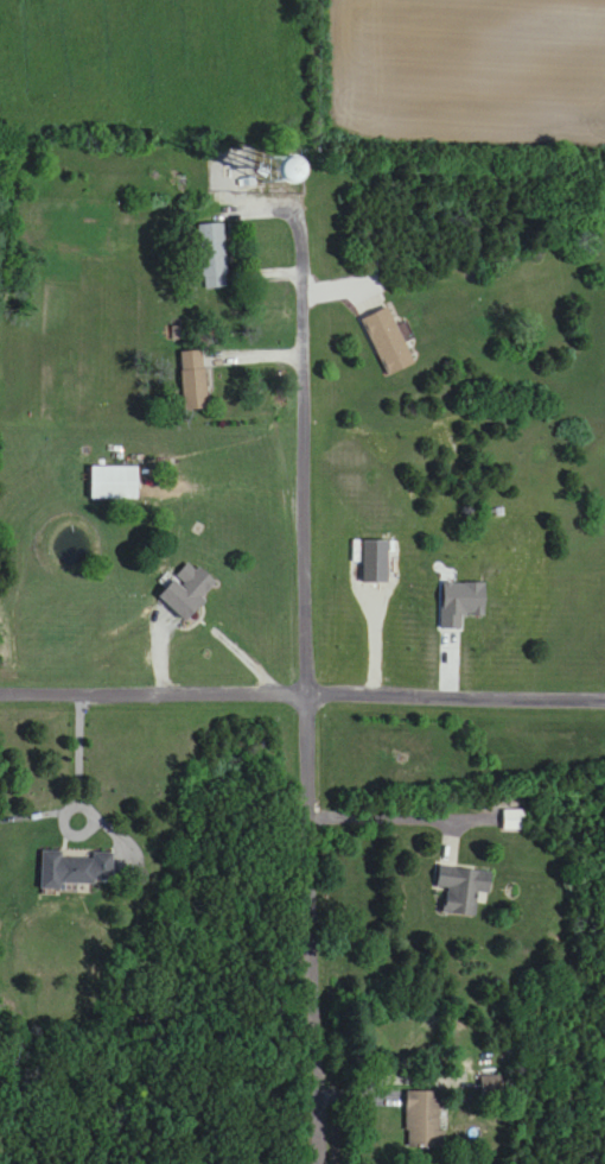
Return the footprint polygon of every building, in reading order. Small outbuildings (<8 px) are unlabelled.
[(283,185),(283,161),(260,161),(260,185),(283,185)] [(223,223),(199,225),(204,290),(228,288),(223,223)] [(386,376),(413,365),(390,307),(363,318),(386,376)] [(184,411),(207,410),(204,351),(181,352),(184,411)] [(91,467),(91,500),(139,500),(139,467),(91,467)] [(185,622),(218,588),(192,562),(159,596),(185,622)] [(504,830),(524,830),(524,810),(504,810),(504,830)] [(63,889),(63,882),(114,882),(113,851),(42,851),(42,889),(63,889)] [(491,869),(438,866),(437,888),(447,888),(445,914),(477,916),(479,895),(490,895),(491,869)] [(406,1091),(406,1148),(442,1148),(442,1091),(406,1091)]
